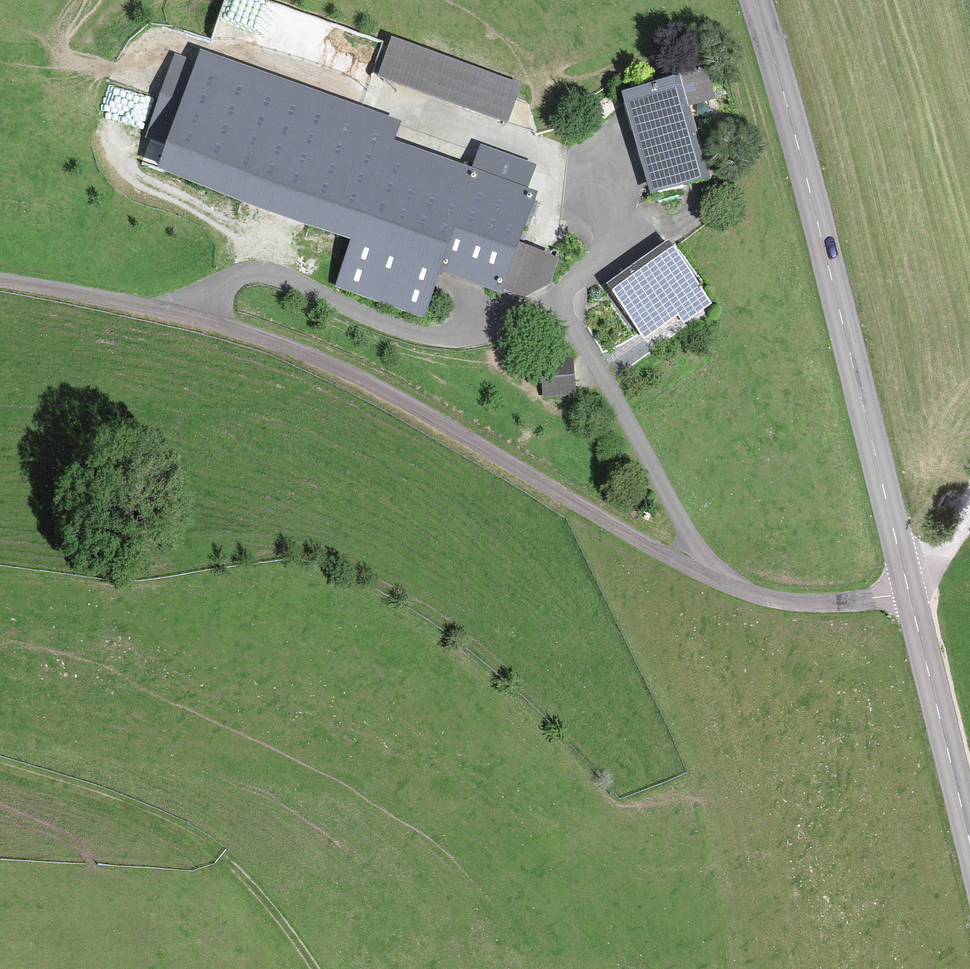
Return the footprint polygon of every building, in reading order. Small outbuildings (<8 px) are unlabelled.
[(395,38),(382,71),(507,120),(520,86),(395,38)] [(388,130),(174,52),(142,138),(255,179),(247,198),(285,212),(292,193),(356,216),(388,130)] [(654,201),(709,187),(687,104),(711,98),(702,63),(677,70),(680,79),(626,93),(654,201)] [(477,162),(388,130),(333,283),(423,314),(442,260),(477,162)] [(477,162),(531,181),(538,162),(484,143),(477,162)] [(477,162),(442,260),(528,290),(553,278),(561,254),(520,239),(540,184),(531,181),(477,162)] [(608,291),(644,340),(679,315),(685,323),(710,305),(668,247),(608,291)] [(569,362),(544,365),(547,391),(572,389),(569,362)]
